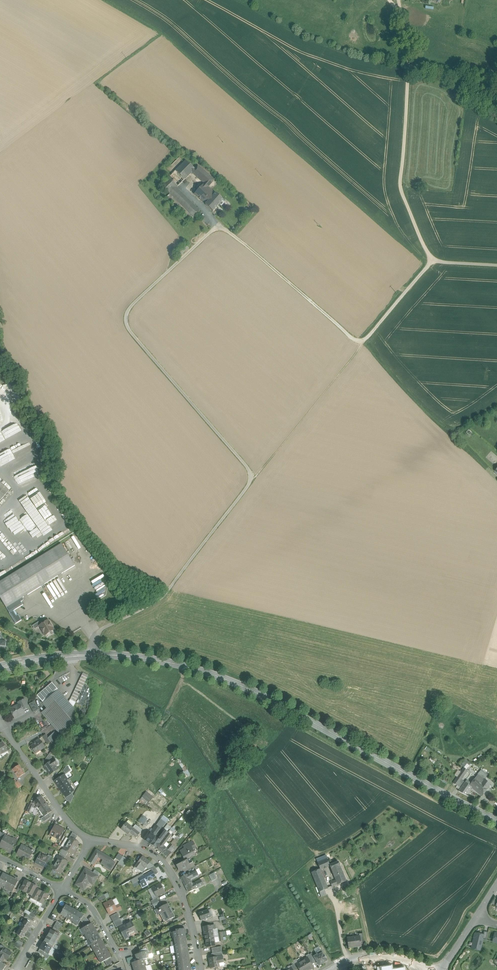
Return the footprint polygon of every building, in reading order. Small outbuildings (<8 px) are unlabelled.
[(186,161),(161,185),(170,194),(177,188),(192,173),(196,169),(195,169),(186,161)] [(215,180),(198,166),(195,169),(196,169),(192,173),(204,184),(205,184),(209,187),(215,180)] [(204,184),(194,194),(203,202),(204,202),(206,204),(216,194),(209,187),(205,184),(204,184)] [(200,211),(177,188),(170,194),(193,217),(200,211)] [(193,217),(170,194),(166,197),(190,221),(193,217)] [(206,204),(205,205),(213,211),(213,212),(223,200),(216,194),(206,204)] [(186,245),(177,253),(180,257),(189,248),(186,245)] [(5,438),(21,431),(18,423),(2,431),(5,438)] [(28,440),(11,447),(15,457),(30,450),(28,447),(31,446),(28,440)] [(14,479),(29,473),(29,474),(40,470),(36,461),(11,471),(14,479)] [(9,491),(0,483),(0,501),(9,491)] [(31,520),(24,508),(4,521),(9,530),(22,522),(32,539),(35,537),(58,523),(53,516),(54,515),(39,491),(29,496),(40,514),(31,520)] [(72,538),(68,540),(72,549),(77,547),(72,538)] [(0,582),(0,597),(6,608),(7,608),(23,598),(75,565),(61,544),(0,582)] [(18,615),(15,610),(23,605),(21,602),(23,601),(24,599),(23,598),(7,608),(6,608),(10,613),(9,613),(16,624),(22,620),(18,615)] [(42,624),(40,626),(45,635),(50,632),(49,631),(54,629),(48,620),(42,624)] [(40,621),(32,626),(35,629),(40,626),(42,624),(40,621)] [(43,703),(58,690),(53,683),(37,696),(43,703)] [(73,707),(58,690),(43,703),(47,708),(66,729),(79,714),(73,707)] [(24,700),(19,702),(19,704),(20,704),(23,710),(28,708),(24,700)] [(39,710),(35,702),(29,704),(34,712),(39,710)] [(19,704),(15,706),(15,707),(11,709),(15,718),(25,713),(23,710),(20,704),(19,704)] [(66,729),(47,708),(41,713),(61,735),(66,729)] [(66,729),(61,735),(63,737),(80,716),(79,714),(66,729)] [(58,742),(53,734),(48,738),(51,742),(50,742),(54,748),(55,747),(59,742),(58,742)] [(37,742),(31,746),(36,754),(45,747),(39,739),(36,741),(37,742)] [(49,754),(43,763),(45,765),(53,759),(50,754),(49,754)] [(45,765),(44,766),(51,775),(58,770),(55,766),(58,764),(54,759),(53,759),(45,765)] [(466,769),(471,764),(466,759),(461,764),(466,769)] [(19,765),(12,770),(18,778),(25,773),(19,765)] [(458,776),(453,783),(457,786),(467,771),(464,768),(461,772),(458,776)] [(18,778),(12,770),(10,771),(15,779),(15,780),(18,778)] [(476,777),(467,771),(457,786),(453,783),(452,785),(460,790),(465,783),(469,786),(476,777)] [(478,775),(484,779),(487,776),(482,771),(478,775)] [(67,781),(68,780),(64,775),(55,781),(59,787),(59,786),(67,781)] [(476,777),(469,786),(471,787),(471,788),(482,796),(487,789),(491,783),(487,779),(484,783),(482,781),(484,779),(478,775),(476,777)] [(22,786),(18,781),(17,782),(15,780),(15,779),(12,782),(17,789),(22,786)] [(67,781),(59,786),(63,792),(63,793),(65,797),(71,792),(73,790),(67,781)] [(460,790),(459,791),(466,795),(470,789),(471,788),(471,787),(469,786),(465,783),(460,790)] [(153,797),(146,792),(139,800),(146,806),(151,800),(153,797)] [(47,805),(41,796),(34,801),(40,810),(47,805)] [(47,805),(40,810),(44,816),(45,816),(48,814),(52,812),(47,805)] [(44,816),(41,819),(43,822),(51,817),(48,814),(45,816),(44,816)] [(143,817),(142,816),(138,821),(144,825),(146,822),(147,820),(143,817)] [(133,828),(126,823),(126,822),(121,829),(128,834),(128,835),(130,833),(133,828)] [(152,831),(151,833),(149,832),(144,839),(151,844),(156,837),(154,836),(159,829),(156,826),(152,831)] [(59,830),(54,827),(50,835),(58,839),(64,829),(61,827),(59,830)] [(136,830),(133,828),(130,833),(136,838),(140,833),(139,833),(140,832),(137,829),(136,830)] [(156,837),(151,844),(156,848),(161,841),(168,833),(165,830),(165,831),(158,839),(156,837)] [(161,841),(156,848),(162,853),(166,848),(164,846),(172,835),(171,835),(168,833),(161,841)] [(5,835),(3,840),(0,845),(0,847),(6,850),(11,852),(17,840),(13,838),(13,839),(6,835),(5,835)] [(75,840),(71,838),(70,840),(69,839),(66,843),(75,848),(76,846),(77,845),(79,843),(75,840)] [(75,848),(66,843),(64,847),(65,848),(64,850),(68,852),(72,855),(73,852),(73,851),(75,848)] [(167,848),(166,848),(162,853),(167,858),(172,853),(170,851),(174,847),(170,844),(167,848)] [(32,850),(21,845),(17,854),(29,861),(29,860),(32,854),(34,851),(33,851),(33,850),(32,850)] [(188,848),(182,851),(185,857),(186,859),(195,854),(191,847),(191,846),(188,848)] [(111,859),(96,850),(89,862),(93,865),(98,857),(103,859),(107,862),(104,867),(110,870),(115,862),(110,860),(111,859)] [(47,858),(40,854),(35,865),(37,866),(39,863),(44,866),(46,863),(48,858),(47,858)] [(128,860),(123,856),(120,861),(125,865),(128,860)] [(143,856),(135,867),(140,871),(141,872),(142,872),(145,868),(146,868),(150,863),(150,862),(143,856)] [(64,859),(60,857),(59,858),(57,859),(55,862),(64,867),(67,861),(64,859)] [(185,857),(176,862),(180,870),(183,869),(189,865),(186,859),(185,857)] [(327,859),(318,863),(320,869),(321,870),(330,866),(330,865),(327,859)] [(338,861),(330,865),(330,866),(336,880),(338,885),(346,881),(338,861)] [(64,867),(55,862),(53,865),(53,868),(53,867),(52,869),(53,869),(52,872),(52,873),(56,875),(58,872),(60,873),(64,867)] [(193,863),(189,865),(183,869),(185,872),(188,870),(195,866),(193,863)] [(93,873),(85,869),(76,884),(84,889),(83,889),(88,881),(93,885),(98,876),(97,876),(97,875),(93,873)] [(320,869),(311,873),(319,892),(325,890),(328,889),(321,870),(320,869)] [(184,876),(181,877),(185,886),(192,883),(191,880),(198,876),(195,870),(190,873),(187,874),(188,874),(184,876),(184,875),(184,876)] [(144,876),(143,874),(138,876),(140,880),(142,883),(140,884),(143,888),(148,885),(146,881),(149,880),(149,881),(150,881),(151,880),(152,880),(152,879),(152,878),(155,876),(154,875),(153,871),(152,872),(144,876)] [(4,888),(10,877),(3,873),(0,879),(0,886),(4,888)] [(214,873),(209,876),(212,881),(217,879),(214,873)] [(137,874),(127,879),(128,882),(131,880),(138,876),(137,874)] [(18,881),(10,877),(4,888),(12,892),(13,892),(15,889),(18,881)] [(31,884),(26,881),(26,880),(23,886),(21,890),(27,893),(26,893),(27,893),(32,884),(31,883),(31,884)] [(201,880),(193,884),(192,883),(185,886),(188,893),(203,885),(201,880)] [(32,884),(27,893),(32,896),(36,889),(37,887),(37,886),(37,887),(32,884)] [(161,884),(148,890),(153,900),(157,898),(156,897),(157,897),(156,896),(164,892),(165,893),(161,884)] [(36,889),(32,896),(30,901),(36,904),(37,901),(42,892),(36,889)] [(48,895),(42,892),(37,901),(43,904),(45,900),(48,895)] [(118,911),(112,900),(104,904),(108,912),(113,910),(114,913),(118,911)] [(159,901),(153,904),(156,910),(162,907),(159,901)] [(156,910),(155,910),(158,916),(162,914),(166,922),(174,917),(168,904),(162,907),(156,910)] [(72,909),(66,905),(60,914),(67,918),(72,909)] [(14,909),(9,907),(6,912),(11,915),(14,909)] [(78,912),(72,909),(67,918),(73,922),(78,912)] [(208,910),(199,913),(201,921),(211,917),(208,910)] [(84,915),(78,912),(73,922),(78,925),(81,920),(84,916),(84,915)] [(117,913),(110,916),(113,922),(120,919),(117,913)] [(32,924),(23,919),(22,921),(24,922),(21,927),(27,931),(32,924)] [(120,919),(113,922),(116,928),(123,924),(120,919)] [(131,922),(120,927),(124,937),(128,934),(129,936),(130,936),(130,935),(136,932),(131,922)] [(86,926),(82,929),(85,934),(95,929),(92,923),(86,926)] [(27,931),(21,927),(17,932),(15,931),(14,932),(23,938),(27,931)] [(95,929),(85,934),(88,939),(98,934),(95,929)] [(185,929),(180,930),(178,931),(178,932),(172,933),(173,939),(174,939),(185,937),(185,934),(186,933),(185,929)] [(52,930),(51,930),(43,943),(43,942),(52,948),(60,935),(58,934),(52,930)] [(212,930),(204,931),(206,939),(214,938),(212,930)] [(483,935),(475,933),(475,934),(474,935),(474,937),(474,938),(472,949),(480,951),(483,939),(486,940),(488,933),(484,932),(483,935)] [(98,934),(88,939),(91,945),(101,940),(98,934)] [(185,937),(174,939),(174,941),(173,941),(174,946),(187,944),(185,937)] [(360,937),(349,939),(350,948),(361,946),(361,944),(360,937)] [(214,938),(206,939),(207,948),(215,946),(215,942),(214,938)] [(101,940),(91,945),(95,951),(104,946),(101,940)] [(52,948),(43,942),(43,943),(42,945),(39,949),(40,949),(46,953),(49,954),(52,948)] [(142,953),(136,955),(138,961),(144,959),(149,958),(145,944),(139,947),(140,950),(141,950),(142,953)] [(187,944),(174,946),(175,951),(176,951),(176,953),(188,951),(187,944)] [(0,946),(0,961),(2,962),(5,958),(6,959),(7,957),(8,958),(12,953),(4,949),(4,947),(2,945),(0,946)] [(104,946),(95,951),(101,963),(105,961),(110,958),(111,957),(104,946)] [(324,955),(321,950),(316,953),(317,955),(314,956),(316,961),(319,966),(327,961),(326,959),(326,957),(325,955),(324,955)] [(188,951),(176,953),(176,955),(176,960),(189,958),(188,951)] [(212,958),(209,958),(211,968),(219,967),(219,963),(217,957),(212,958)] [(110,958),(105,961),(107,966),(113,963),(110,958)] [(189,958),(176,960),(177,965),(178,965),(178,967),(190,965),(189,958)] [(308,958),(307,958),(302,962),(307,969),(309,969),(313,967),(311,964),(308,958)] [(138,961),(132,963),(135,969),(147,966),(145,961),(144,962),(144,959),(138,961)] [(296,965),(299,968),(300,969),(307,969),(302,962),(296,965)]
